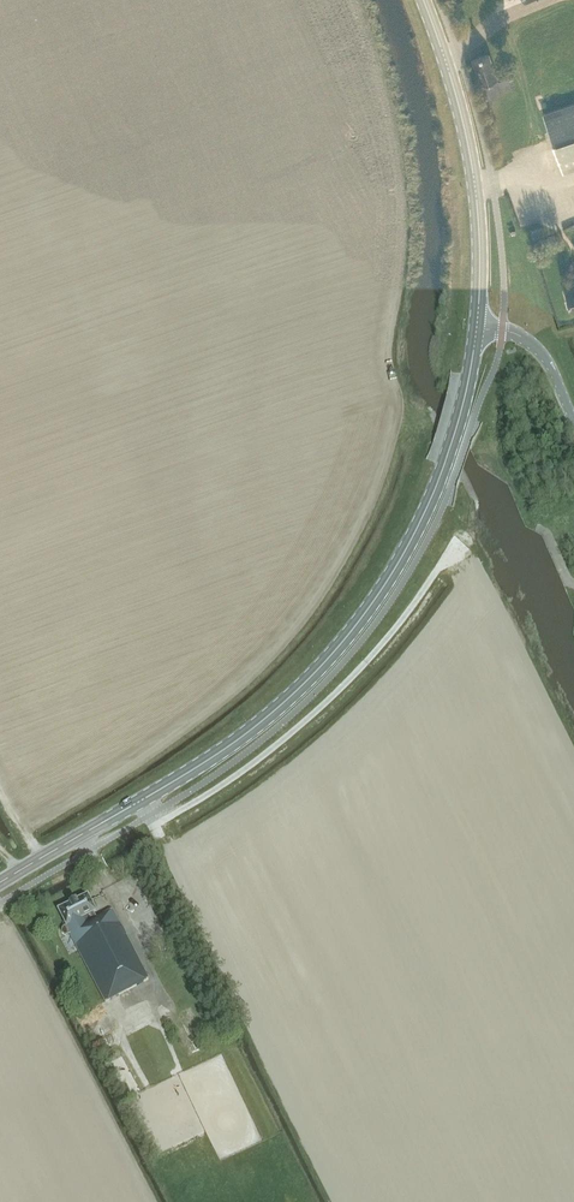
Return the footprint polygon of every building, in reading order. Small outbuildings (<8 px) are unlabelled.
[(573,169),(573,103),(543,114),(563,172),(573,169)] [(544,234),(541,226),(531,230),(533,237),(544,234)] [(564,291),(571,311),(573,310),(573,288),(564,291)] [(96,911),(87,895),(76,901),(75,900),(69,903),(69,904),(58,910),(66,925),(64,926),(62,928),(61,930),(62,933),(63,934),(65,935),(66,935),(68,935),(70,934),(105,1002),(148,979),(112,909),(94,919),(93,916),(94,915),(93,913),(96,911)] [(108,1049),(103,1039),(99,1041),(96,1043),(101,1052),(108,1049)]
